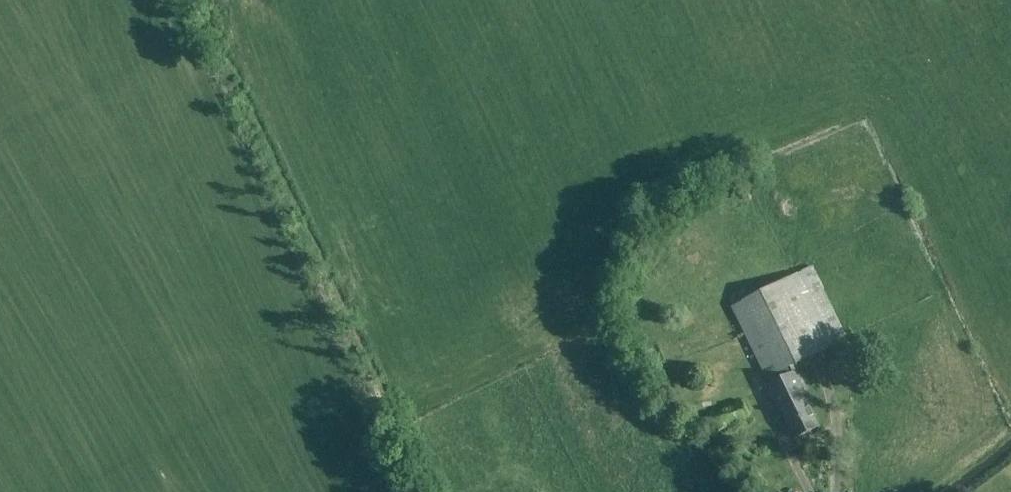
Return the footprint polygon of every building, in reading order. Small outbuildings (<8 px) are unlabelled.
[(781,410),(795,439),(820,428),(808,402),(812,400),(795,365),(848,340),(812,268),(731,308),(766,379),(770,377),(773,383),(766,387),(778,412),(781,410)]
